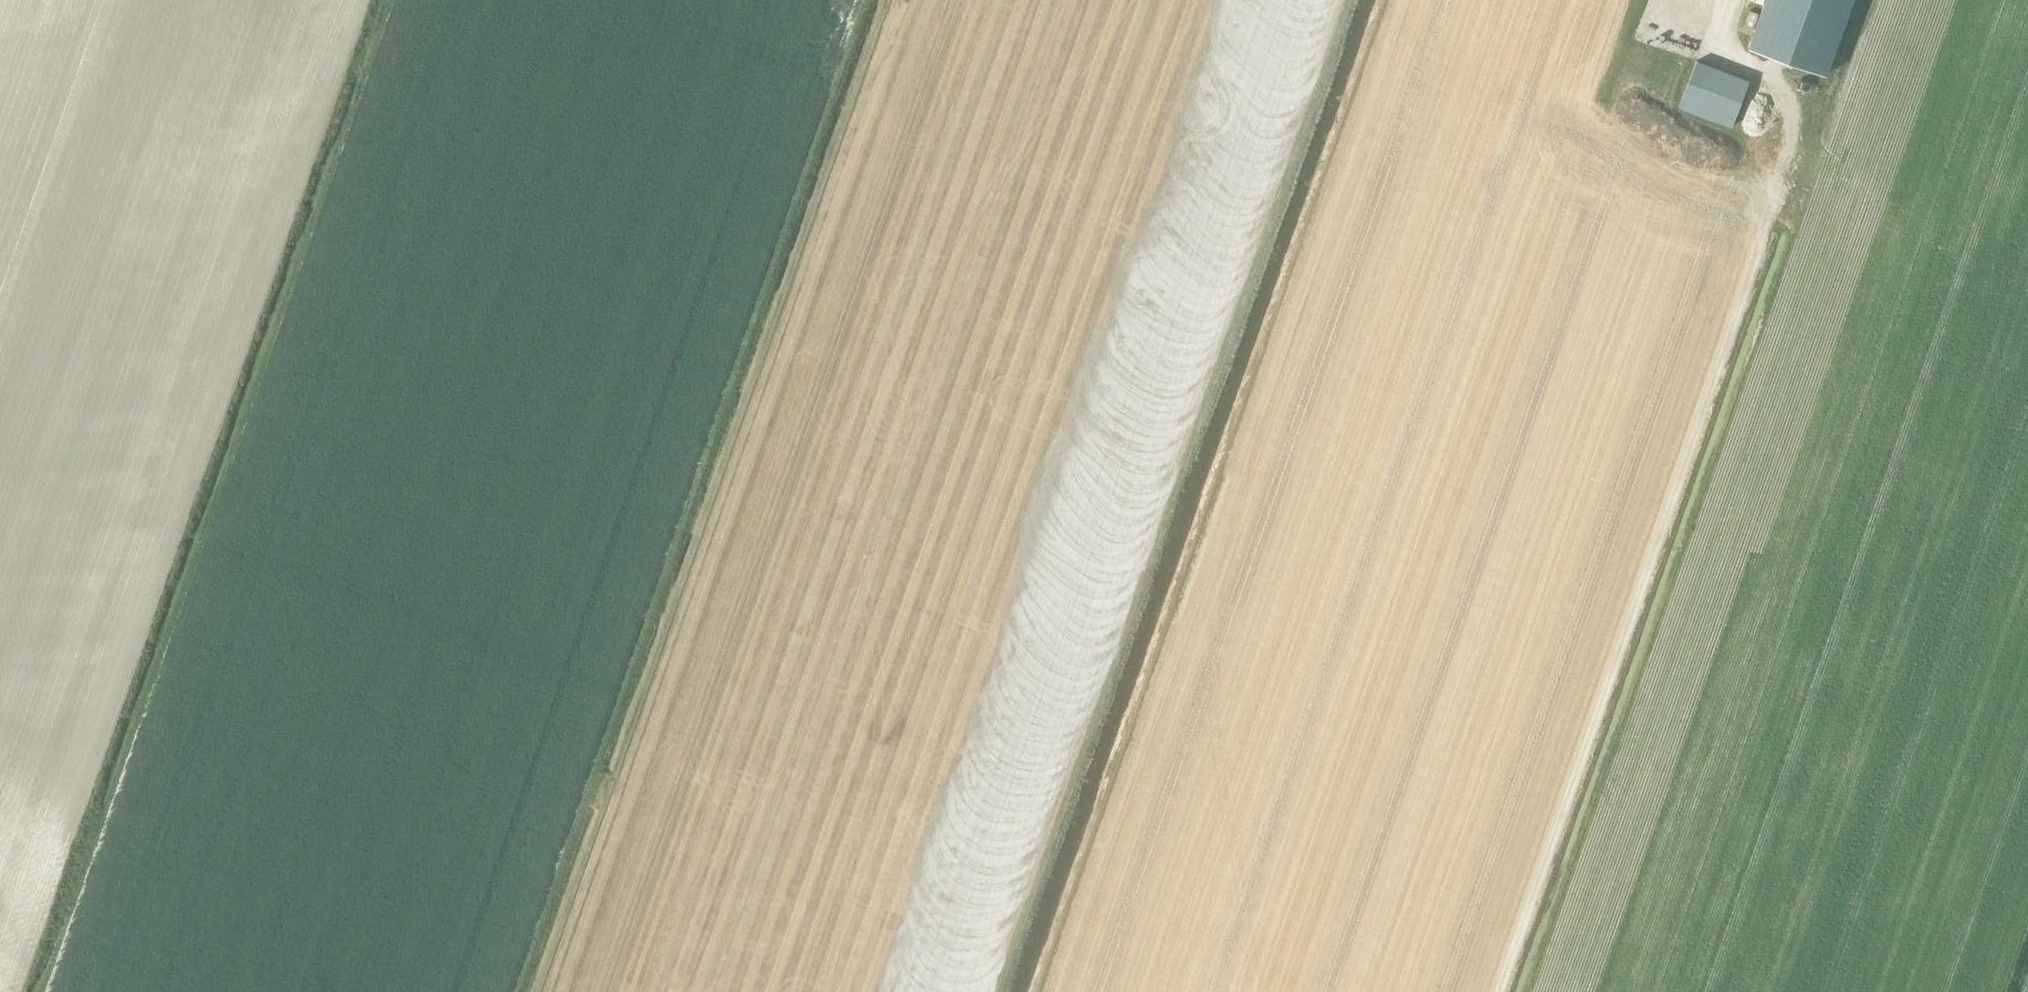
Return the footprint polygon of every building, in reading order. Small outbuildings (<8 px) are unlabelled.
[(1826,75),(1853,0),(1766,0),(1749,48),(1826,75)] [(1680,107),(1733,126),(1749,80),(1697,61),(1680,107)]
